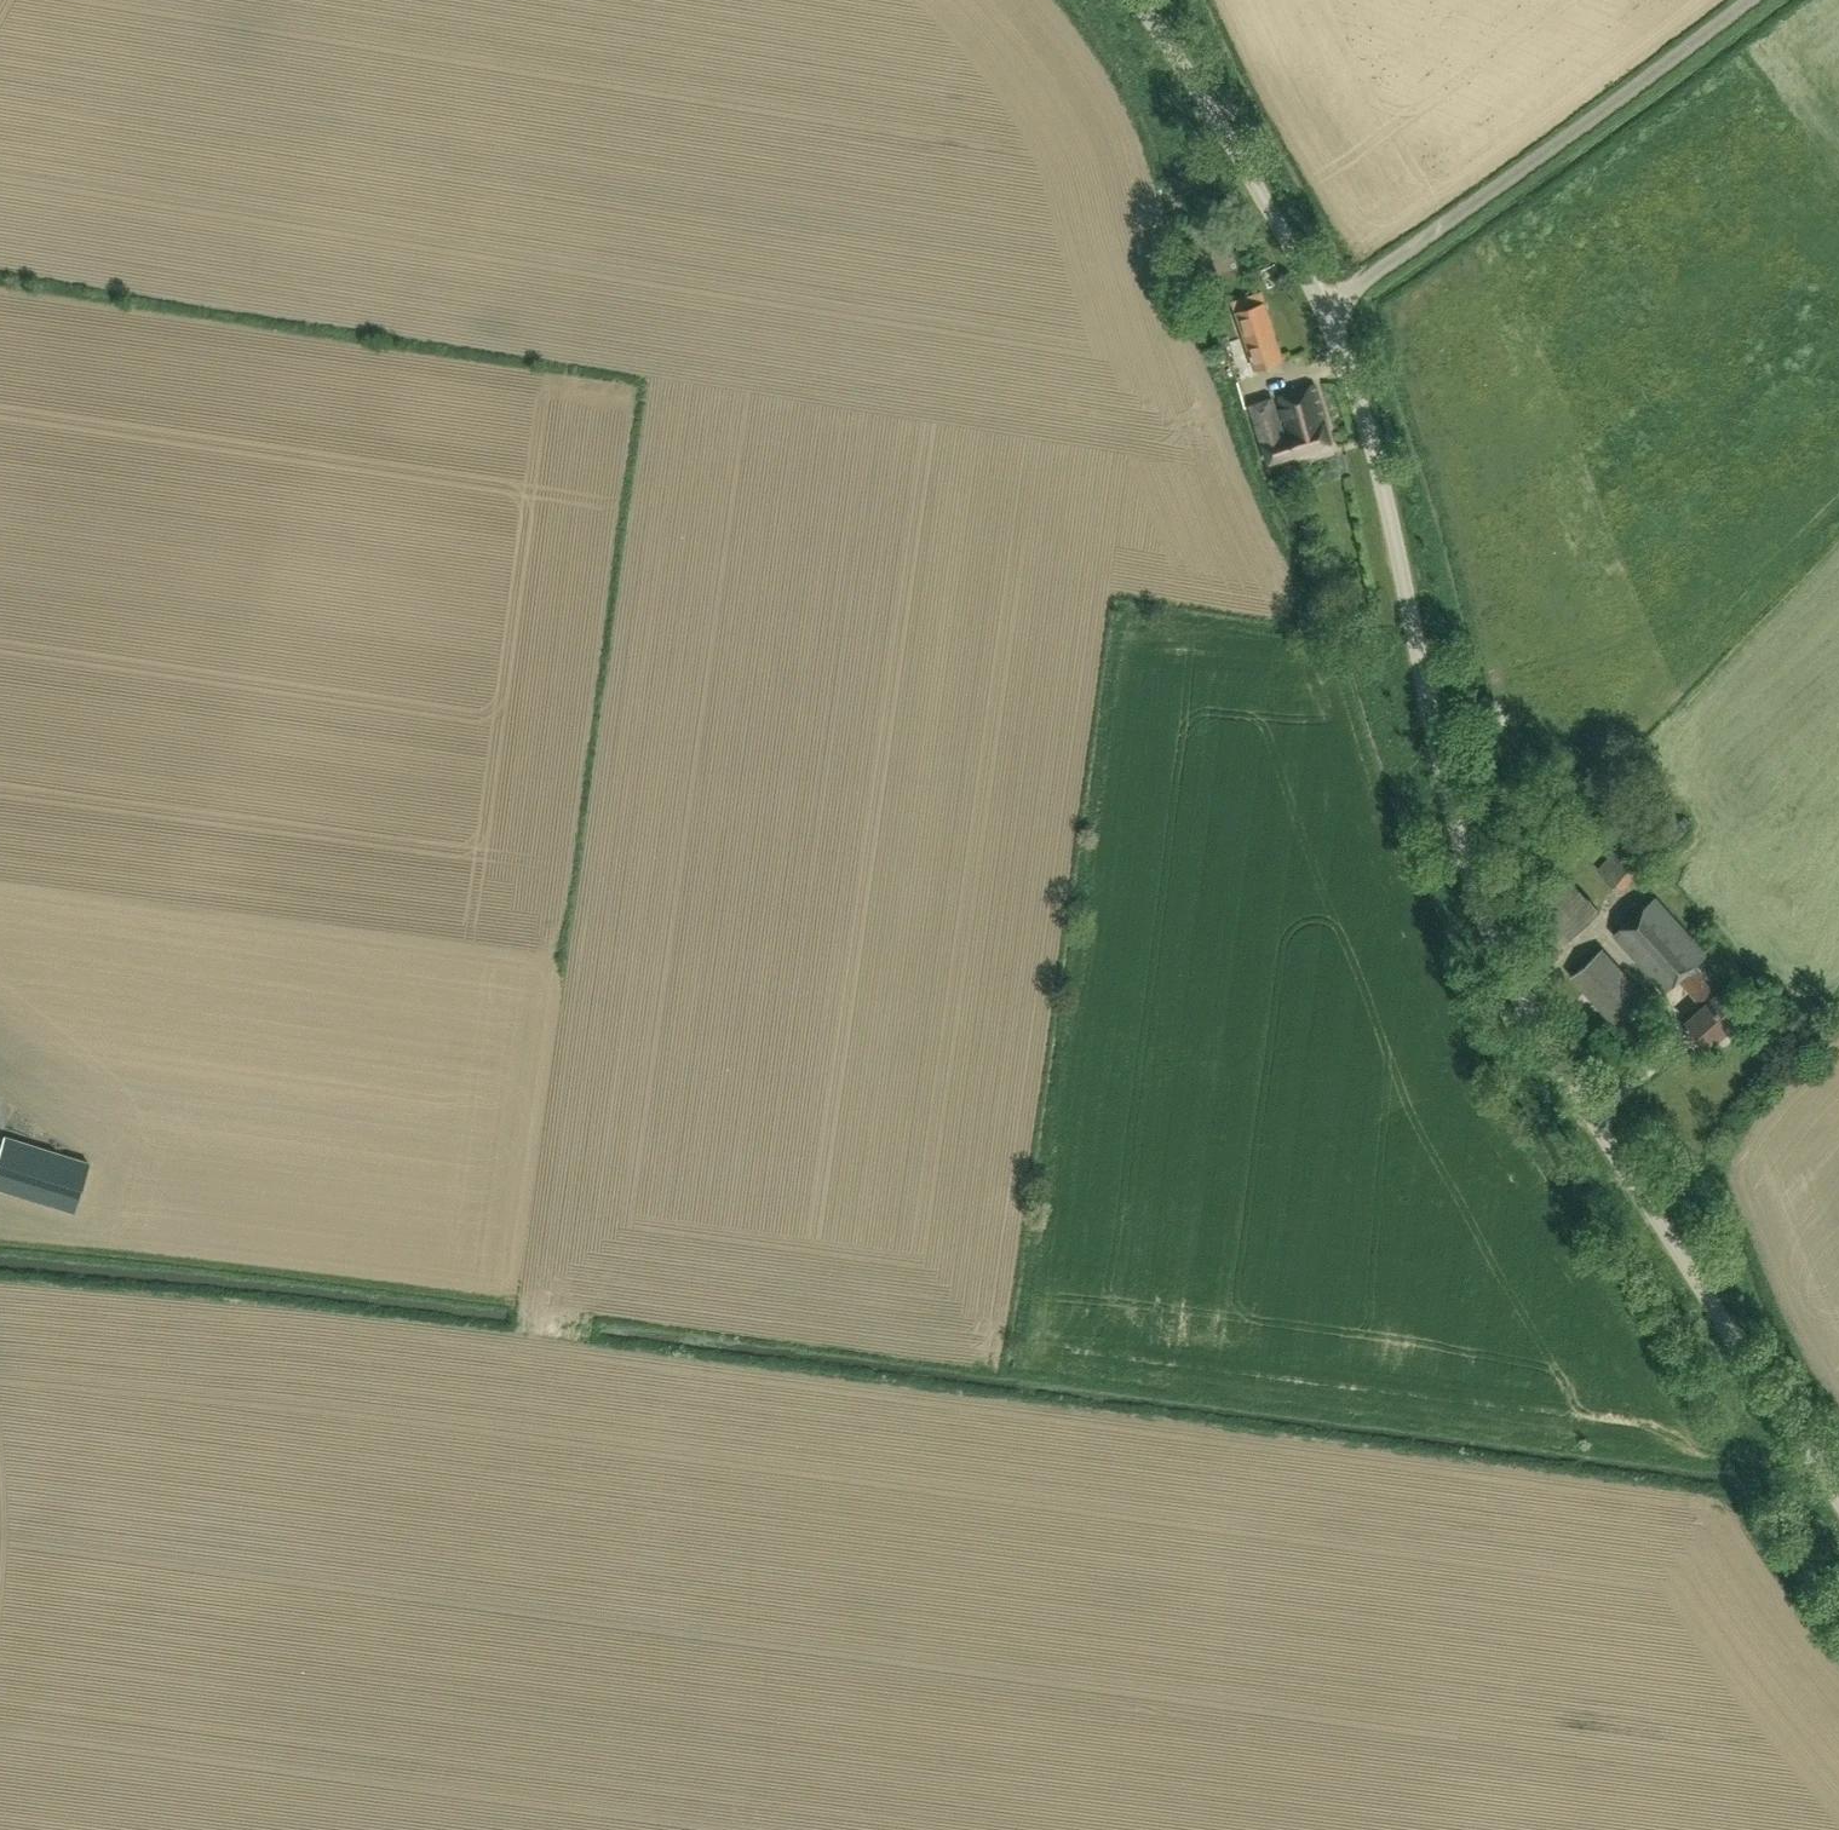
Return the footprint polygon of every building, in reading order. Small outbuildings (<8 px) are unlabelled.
[(1221,287),(1206,292),(1209,303),(1225,298),(1221,287)] [(1235,311),(1255,371),(1286,361),(1266,301),(1262,290),(1231,300),(1235,311)] [(1325,420),(1314,386),(1279,397),(1282,404),(1275,406),(1273,399),(1252,405),(1263,444),(1264,444),(1270,463),(1332,444),(1325,420)] [(1592,859),(1610,878),(1644,845),(1626,826),(1592,859)] [(1571,939),(1601,910),(1561,867),(1531,896),(1551,917),(1540,928),(1560,949),(1571,939)] [(1614,935),(1665,992),(1681,978),(1705,1004),(1687,1020),(1711,1046),(1740,1020),(1717,994),(1716,994),(1705,981),(1708,979),(1695,965),(1707,954),(1656,897),(1614,935)] [(1572,976),(1619,1028),(1650,1000),(1603,948),(1572,976)] [(4,1137),(0,1149),(0,1190),(74,1213),(91,1164),(4,1137)]
